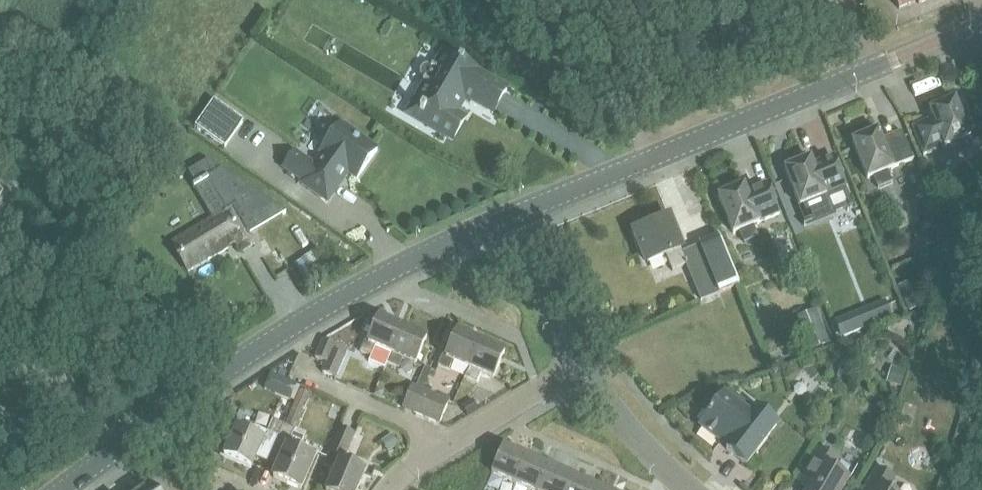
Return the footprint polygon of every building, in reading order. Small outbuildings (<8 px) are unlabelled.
[(432,66),(432,67),(430,67),(429,66),(427,66),(426,67),(425,67),(423,68),(422,69),(421,70),(421,72),(420,73),(420,75),(420,76),(421,78),(422,79),(423,80),(424,81),(423,82),(426,83),(412,108),(421,113),(420,115),(424,117),(425,116),(441,125),(436,132),(453,141),(465,119),(456,114),(466,98),(493,114),(507,90),(463,65),(464,64),(460,61),(460,63),(457,61),(448,75),(432,66)] [(217,97),(198,126),(228,147),(248,118),(217,97)] [(933,120),(912,128),(924,156),(944,147),(945,148),(951,146),(955,157),(969,152),(965,140),(971,138),(965,124),(971,122),(967,112),(961,114),(956,100),(951,102),(949,98),(932,105),(934,109),(930,111),(933,120)] [(323,155),(314,167),(295,153),(284,169),(304,182),(302,185),(327,203),(348,173),(357,179),(377,151),(355,135),(357,133),(345,124),(343,126),(341,125),(320,154),(323,155)] [(855,136),(857,140),(853,142),(868,180),(874,177),(879,189),(893,183),(888,171),(894,169),(893,168),(913,160),(902,132),(882,140),(878,132),(874,133),(872,129),(855,136)] [(790,168),(785,170),(801,207),(804,212),(802,213),(805,219),(806,219),(807,222),(808,224),(804,225),(805,227),(809,225),(814,223),(833,215),(832,211),(826,197),(826,196),(847,187),(835,159),(815,168),(811,159),(807,161),(805,157),(788,164),(790,168)] [(211,219),(172,243),(189,272),(236,244),(240,252),(254,243),(250,235),(285,214),(209,162),(189,174),(197,189),(194,190),(211,219)] [(769,186),(748,195),(744,186),(740,188),(738,184),(721,191),(723,195),(718,197),(734,234),(740,232),(745,243),(759,238),(754,226),(760,224),(759,223),(780,214),(769,186)] [(717,237),(682,252),(668,219),(635,232),(647,263),(666,256),(672,272),(687,265),(702,302),(738,288),(717,237)] [(323,256),(299,271),(306,283),(331,269),(323,256)] [(885,302),(861,311),(861,313),(867,329),(892,319),(885,302)] [(816,311),(796,319),(809,354),(829,345),(816,311)] [(861,313),(834,323),(841,340),(867,329),(861,313)] [(364,342),(360,352),(372,357),(369,363),(385,370),(387,364),(403,328),(380,318),(368,344),(364,342)] [(428,339),(403,328),(387,364),(399,370),(403,360),(416,366),(428,339)] [(469,370),(481,343),(458,332),(446,359),(443,358),(438,368),(450,373),(454,364),(469,370)] [(323,340),(315,359),(327,364),(323,374),(335,379),(345,357),(333,352),(336,346),(323,340)] [(481,343),(469,370),(465,379),(477,384),(481,375),(494,381),(506,354),(481,343)] [(841,368),(837,379),(849,382),(852,371),(841,368)] [(417,389),(423,391),(432,371),(426,369),(417,389)] [(906,375),(892,371),(888,385),(902,389),(906,375)] [(259,389),(269,393),(274,381),(264,377),(259,389)] [(282,379),(276,395),(290,401),(297,385),(282,379)] [(423,391),(417,389),(413,387),(404,409),(415,413),(424,392),(423,391)] [(377,389),(373,396),(382,400),(385,392),(377,389)] [(300,392),(285,426),(293,430),(308,396),(300,392)] [(424,392),(415,413),(427,418),(436,397),(424,392)] [(748,465),(779,425),(758,409),(752,417),(726,396),(702,427),(729,448),(728,449),(748,465)] [(450,402),(436,397),(427,418),(440,424),(450,402)] [(468,419),(479,413),(473,402),(462,408),(468,419)] [(267,463),(283,426),(273,421),(268,433),(254,427),(251,434),(237,428),(225,457),(252,468),(256,458),(267,463)] [(283,426),(267,463),(278,467),(274,477),(301,489),(316,453),(300,446),(304,438),(294,433),(295,431),(293,430),(285,426),(283,426)] [(325,467),(335,472),(327,489),(358,489),(365,472),(340,461),(341,457),(345,459),(356,435),(341,429),(333,447),(331,452),(325,467)] [(382,443),(389,454),(399,447),(392,436),(382,443)] [(515,485),(528,458),(504,448),(492,475),(515,485)] [(850,481),(832,471),(838,460),(820,450),(807,473),(818,479),(812,489),(845,489),(850,481)] [(515,485),(526,489),(541,489),(551,468),(528,458),(515,485)] [(541,489),(568,489),(574,478),(551,468),(541,489)] [(866,489),(889,489),(895,480),(877,470),(866,489)] [(574,478),(568,489),(595,489),(596,488),(574,478)]
